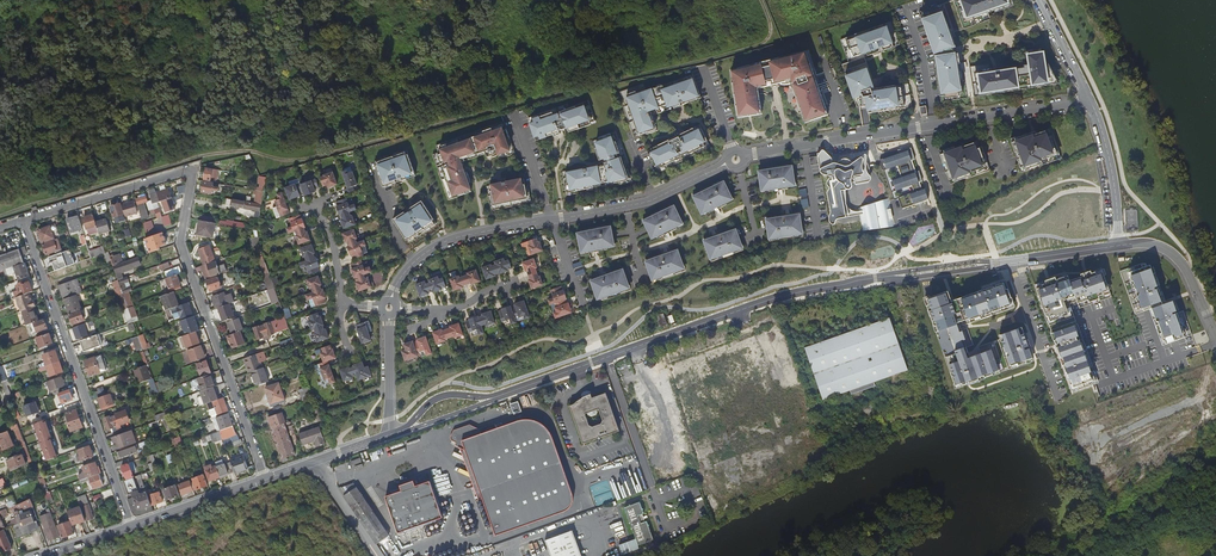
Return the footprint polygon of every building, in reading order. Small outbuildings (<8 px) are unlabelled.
[(958,2),(964,19),(968,17),(968,19),(974,18),(973,16),(980,13),(980,15),(988,12),(990,12),(990,10),(992,9),(993,11),(994,10),(995,11),(996,10),(998,10),(1000,9),(1001,11),(1005,9),(1004,7),(1009,5),(1008,3),(1012,2),(1012,0),(962,0),(958,2)] [(927,18),(922,20),(925,27),(927,27),(928,31),(926,31),(932,46),(933,46),(937,58),(935,58),(937,74),(940,74),(942,86),(939,86),(941,97),(963,93),(960,69),(961,69),(959,54),(956,54),(955,51),(954,48),(956,48),(953,37),(948,39),(948,37),(952,35),(943,10),(926,16),(927,18)] [(884,28),(883,25),(845,38),(852,58),(867,53),(868,56),(873,54),(878,52),(877,49),(882,47),(883,50),(891,48),(890,44),(892,43),(887,27),(884,28)] [(991,71),(975,74),(978,91),(981,90),(982,93),(985,93),(985,96),(993,94),(993,92),(1003,90),(1004,93),(1013,91),(1013,89),(1019,88),(1019,90),(1024,90),(1024,87),(1028,86),(1029,89),(1037,87),(1037,85),(1043,84),(1044,86),(1054,85),(1053,80),(1057,80),(1049,65),(1045,65),(1043,53),(1039,54),(1039,51),(1037,51),(1036,51),(1035,51),(1026,53),(1028,62),(1028,66),(1025,66),(1025,68),(1022,69),(1016,70),(1015,68),(995,71),(991,71)] [(750,114),(751,116),(759,114),(759,109),(760,109),(760,102),(758,102),(757,97),(759,97),(758,94),(757,87),(758,86),(761,86),(761,87),(771,85),(772,87),(771,87),(777,86),(777,85),(776,86),(776,84),(781,83),(781,84),(784,84),(788,84),(791,83),(801,113),(805,123),(828,115),(809,61),(808,58),(806,53),(798,55),(797,53),(785,56),(786,58),(781,60),(780,58),(770,60),(771,66),(767,67),(766,61),(755,64),(756,66),(751,67),(750,65),(738,68),(738,70),(732,72),(734,83),(732,83),(733,89),(735,89),(736,94),(734,94),(735,101),(737,101),(738,106),(736,106),(737,116),(743,115),(743,117),(748,116),(748,114),(749,114),(750,114)] [(860,107),(867,106),(868,113),(899,109),(898,106),(904,105),(901,87),(896,88),(895,86),(878,88),(874,89),(872,84),(874,84),(872,79),(868,67),(845,74),(854,98),(861,95),(862,98),(859,99),(860,107)] [(658,87),(636,94),(635,91),(626,95),(630,104),(628,105),(631,116),(632,117),(634,116),(635,120),(633,121),(638,135),(640,134),(654,129),(653,126),(655,125),(653,121),(653,119),(652,118),(650,111),(667,105),(668,107),(673,105),(674,108),(675,108),(678,107),(681,106),(680,103),(685,101),(685,103),(696,99),(696,97),(700,96),(698,89),(696,90),(692,79),(684,82),(683,81),(659,89),(658,87)] [(528,118),(530,125),(534,123),(533,120),(552,113),(553,116),(558,115),(559,119),(562,118),(560,112),(583,104),(584,108),(586,107),(591,121),(589,121),(590,125),(595,123),(587,101),(568,108),(567,104),(528,118)] [(534,123),(530,125),(534,137),(538,136),(540,140),(550,136),(551,135),(552,135),(553,137),(560,134),(559,131),(567,128),(569,133),(590,125),(589,121),(591,121),(586,107),(584,108),(583,104),(560,112),(562,118),(559,119),(558,115),(553,116),(552,113),(533,120),(534,123)] [(926,106),(920,107),(921,118),(928,117),(926,106)] [(448,200),(459,196),(458,194),(452,196),(443,173),(445,173),(443,166),(449,164),(448,162),(440,165),(437,156),(442,154),(440,147),(457,141),(458,143),(483,134),(483,132),(491,129),(493,132),(502,129),(502,131),(506,130),(503,122),(436,146),(438,153),(432,155),(448,200)] [(651,149),(653,152),(648,154),(651,158),(654,166),(659,164),(660,167),(676,160),(675,158),(688,152),(688,154),(704,146),(703,143),(707,141),(702,130),(701,128),(697,130),(695,127),(684,132),(683,131),(681,132),(679,133),(677,134),(678,137),(677,138),(672,140),(671,139),(651,149)] [(457,141),(440,147),(442,154),(437,156),(440,165),(448,162),(449,164),(443,166),(445,173),(443,173),(452,196),(458,194),(459,196),(471,192),(468,184),(470,183),(467,172),(464,173),(464,171),(462,168),(461,163),(463,162),(464,161),(463,157),(468,155),(469,157),(484,152),(485,154),(486,157),(487,157),(490,156),(495,154),(494,151),(496,150),(498,155),(510,151),(506,141),(510,139),(506,130),(502,131),(502,129),(493,132),(491,129),(483,132),(483,134),(458,143),(457,141)] [(610,134),(613,142),(615,142),(619,153),(617,154),(618,158),(621,157),(628,178),(626,179),(626,181),(614,184),(614,181),(593,185),(593,188),(566,193),(567,196),(633,182),(630,172),(627,164),(628,164),(619,140),(618,141),(615,132),(610,134)] [(610,134),(598,138),(599,142),(595,143),(599,153),(597,154),(599,160),(600,163),(595,165),(592,166),(589,167),(589,166),(587,167),(583,168),(583,170),(565,173),(566,179),(563,179),(566,193),(593,188),(593,185),(614,181),(614,184),(626,181),(626,179),(628,178),(621,157),(618,158),(617,154),(619,153),(615,142),(613,142),(610,134)] [(1017,137),(1006,140),(1008,145),(1005,146),(1008,153),(1009,153),(1012,163),(1011,163),(1014,170),(1017,169),(1017,171),(1035,165),(1034,163),(1039,161),(1039,160),(1048,157),(1046,151),(1049,150),(1047,145),(1048,145),(1046,137),(1043,138),(1042,134),(1036,136),(1034,137),(1031,138),(1030,135),(1018,139),(1017,137)] [(510,151),(498,155),(499,159),(515,154),(510,139),(506,141),(510,151)] [(941,151),(943,156),(940,156),(943,164),(947,174),(946,174),(949,181),(951,180),(952,182),(970,176),(969,174),(974,172),(974,171),(983,168),(981,162),(983,161),(982,156),(983,155),(981,150),(981,148),(978,149),(977,144),(966,148),(965,146),(953,150),(952,147),(941,151)] [(837,220),(861,216),(864,229),(894,226),(886,199),(881,200),(875,203),(865,204),(860,210),(852,210),(847,205),(846,191),(853,187),(853,185),(855,184),(870,184),(871,172),(869,166),(875,163),(870,151),(866,152),(851,159),(847,158),(841,157),(837,160),(834,158),(827,151),(822,148),(818,153),(823,172),(825,180),(828,188),(825,191),(830,212),(828,216),(830,224),(834,227),(837,225),(837,220)] [(910,149),(896,150),(898,153),(878,161),(881,172),(896,166),(904,163),(908,175),(900,177),(889,181),(893,192),(911,185),(912,185),(914,192),(913,192),(898,198),(901,209),(927,199),(924,189),(921,190),(919,183),(921,182),(917,172),(915,172),(911,161),(914,160),(910,149)] [(381,160),(376,162),(377,166),(375,166),(383,188),(387,186),(396,183),(406,179),(414,177),(415,176),(408,155),(406,156),(405,151),(399,153),(394,155),(394,157),(387,159),(387,158),(381,160)] [(464,161),(485,154),(484,152),(469,157),(468,155),(463,157),(464,161)] [(810,166),(818,164),(817,157),(809,158),(810,166)] [(908,175),(904,163),(896,166),(900,177),(908,175)] [(762,173),(758,174),(759,177),(760,185),(761,191),(775,189),(785,187),(794,186),(792,168),(788,169),(787,165),(781,166),(782,168),(768,170),(768,168),(762,169),(762,173)] [(583,170),(583,168),(562,172),(563,179),(566,179),(565,173),(583,170)] [(357,186),(352,172),(351,173),(348,174),(347,171),(342,173),(346,186),(347,188),(344,190),(345,194),(354,191),(352,187),(357,186)] [(325,175),(324,176),(324,177),(320,178),(323,186),(323,187),(327,185),(328,188),(337,185),(332,173),(325,175)] [(498,181),(498,184),(491,186),(493,191),(490,192),(492,201),(494,200),(495,203),(500,202),(501,204),(520,200),(519,198),(524,197),(524,194),(526,194),(525,187),(525,185),(522,185),(521,180),(506,183),(505,178),(501,179),(501,180),(499,180),(498,181)] [(306,183),(300,185),(303,192),(304,196),(315,193),(314,189),(318,188),(315,179),(306,183)] [(211,193),(213,182),(204,180),(202,191),(211,193)] [(697,197),(694,199),(702,215),(712,209),(720,205),(732,199),(729,194),(726,187),(724,184),(721,186),(719,182),(713,185),(714,186),(702,192),(701,191),(696,193),(697,197)] [(290,187),(285,189),(289,200),(300,196),(299,193),(303,192),(300,185),(300,183),(298,184),(290,187)] [(178,185),(167,189),(169,195),(180,191),(178,185)] [(493,191),(491,186),(486,187),(491,211),(531,203),(530,194),(528,186),(525,187),(526,194),(524,194),(524,197),(519,198),(520,200),(501,204),(500,202),(495,203),(494,200),(492,201),(490,192),(493,191)] [(261,190),(254,189),(253,194),(257,194),(255,203),(261,205),(264,191),(261,190)] [(279,200),(275,201),(281,217),(289,214),(282,193),(277,195),(279,200)] [(136,199),(142,219),(149,216),(145,203),(147,202),(145,194),(139,196),(139,198),(136,199)] [(175,208),(172,196),(163,200),(166,211),(175,208)] [(255,216),(259,217),(261,205),(255,203),(228,198),(226,204),(235,206),(239,207),(256,210),(255,216)] [(348,198),(344,199),(346,204),(348,203),(349,207),(354,205),(351,199),(349,200),(348,198)] [(341,215),(349,212),(356,210),(354,205),(349,207),(348,203),(346,204),(344,199),(336,202),(337,207),(336,207),(339,216),(341,215)] [(396,218),(393,220),(405,239),(407,238),(409,242),(414,239),(419,235),(418,234),(424,230),(425,231),(430,228),(435,225),(432,221),(434,220),(421,201),(420,202),(413,207),(412,208),(404,213),(396,218)] [(124,202),(125,215),(137,214),(136,202),(124,202)] [(120,204),(111,207),(114,218),(124,215),(120,204)] [(648,221),(644,223),(646,227),(650,234),(652,239),(662,234),(672,229),(682,224),(675,208),(671,210),(669,206),(664,209),(665,211),(652,217),(651,215),(646,218),(648,221)] [(349,212),(341,215),(342,220),(341,220),(344,229),(355,225),(352,217),(352,216),(351,217),(349,212)] [(161,216),(165,226),(172,223),(169,214),(162,216),(161,216)] [(802,232),(799,214),(792,216),(784,217),(766,220),(768,233),(768,237),(772,236),(773,240),(779,239),(779,238),(792,235),(793,237),(799,236),(798,232),(802,232)] [(91,228),(92,234),(95,233),(99,232),(97,227),(96,220),(94,215),(84,217),(87,229),(91,228)] [(299,215),(289,219),(292,227),(288,229),(287,229),(288,234),(295,231),(304,228),(305,228),(302,219),(301,220),(299,215)] [(71,233),(83,230),(79,216),(68,220),(71,233)] [(137,218),(132,219),(133,221),(128,222),(130,227),(139,224),(137,218)] [(100,219),(96,220),(97,227),(99,232),(100,235),(111,231),(107,219),(105,220),(101,221),(100,219)] [(211,237),(214,222),(199,219),(198,225),(200,225),(198,234),(211,237)] [(152,220),(143,223),(148,238),(150,237),(156,234),(152,220)] [(54,238),(54,239),(60,237),(55,224),(38,230),(42,242),(54,238)] [(581,235),(577,236),(581,253),(603,248),(614,246),(613,239),(611,232),(610,229),(607,230),(606,226),(600,227),(601,229),(587,232),(586,230),(581,231),(581,235)] [(125,237),(131,236),(129,228),(123,230),(125,237)] [(307,232),(305,233),(304,228),(295,231),(297,236),(296,236),(296,238),(299,245),(310,241),(307,232)] [(354,230),(342,234),(346,243),(347,242),(349,247),(357,244),(355,239),(357,239),(354,231),(354,230)] [(740,242),(735,230),(719,235),(704,241),(709,257),(713,256),(714,260),(720,258),(720,256),(733,251),(733,253),(739,251),(738,248),(741,246),(740,242)] [(166,243),(162,232),(156,234),(150,237),(154,248),(166,243)] [(15,236),(5,239),(9,251),(19,248),(15,236)] [(528,246),(529,247),(531,255),(543,251),(539,242),(538,243),(536,238),(528,241),(530,246),(528,246)] [(57,240),(43,244),(46,254),(60,249),(57,240)] [(357,244),(349,247),(347,247),(350,256),(352,255),(353,260),(362,257),(360,252),(362,252),(361,248),(365,246),(366,246),(364,241),(357,244)] [(198,249),(204,265),(214,261),(209,245),(198,249)] [(259,245),(254,246),(259,261),(264,259),(259,245)] [(311,245),(300,249),(301,250),(303,258),(305,257),(306,262),(315,259),(313,254),(315,254),(311,245)] [(103,246),(89,251),(90,252),(91,258),(99,255),(103,254),(105,253),(103,246)] [(52,263),(55,271),(79,263),(76,254),(71,255),(69,249),(48,257),(49,262),(49,263),(52,263)] [(0,256),(0,272),(23,264),(19,250),(5,255),(0,256)] [(683,267),(677,250),(645,262),(651,278),(655,277),(656,281),(662,279),(661,277),(674,272),(675,274),(681,272),(679,268),(683,267)] [(116,265),(112,266),(117,281),(118,281),(123,279),(121,272),(141,265),(138,257),(116,265)] [(306,262),(299,264),(301,269),(302,269),(306,267),(308,274),(309,275),(311,275),(316,273),(319,272),(318,267),(319,267),(316,258),(315,259),(306,262)] [(262,274),(262,276),(263,276),(266,275),(269,274),(266,264),(264,259),(259,261),(264,273),(262,274)] [(495,265),(496,265),(499,273),(498,273),(499,274),(508,271),(507,270),(512,269),(509,260),(504,262),(503,259),(494,262),(495,265)] [(533,259),(522,263),(525,272),(527,272),(528,276),(537,273),(535,268),(537,268),(536,267),(533,259)] [(217,265),(216,260),(214,261),(204,265),(201,265),(206,278),(227,270),(224,263),(217,265)] [(363,261),(360,262),(361,266),(363,266),(364,270),(369,268),(366,261),(363,262),(363,261)] [(353,269),(351,270),(354,279),(355,278),(364,275),(371,273),(370,268),(369,268),(364,270),(363,266),(361,266),(360,262),(351,265),(353,269)] [(24,265),(13,269),(15,274),(17,273),(18,277),(27,274),(24,265)] [(483,268),(482,268),(486,280),(495,276),(494,275),(498,273),(499,273),(496,265),(495,265),(491,267),(491,265),(483,268)] [(1132,275),(1138,292),(1139,291),(1140,295),(1138,296),(1142,308),(1144,308),(1145,311),(1150,309),(1152,308),(1163,304),(1158,289),(1155,290),(1154,288),(1158,286),(1152,269),(1132,275)] [(468,275),(463,277),(466,285),(471,283),(471,285),(480,282),(476,270),(469,273),(467,274),(468,275)] [(628,286),(623,270),(599,278),(591,281),(597,298),(600,296),(602,300),(607,298),(607,296),(620,292),(620,293),(626,291),(625,288),(628,286)] [(1044,286),(1038,288),(1048,315),(1050,315),(1052,320),(1070,314),(1065,300),(1076,296),(1079,303),(1089,299),(1090,302),(1101,298),(1100,296),(1104,294),(1104,292),(1110,290),(1104,272),(1097,274),(1097,272),(1093,273),(1092,271),(1082,274),(1083,277),(1071,281),(1070,275),(1057,279),(1057,277),(1047,281),(1048,283),(1044,284),(1044,286)] [(530,280),(528,280),(532,289),(543,285),(540,278),(540,276),(538,277),(537,273),(528,276),(530,280)] [(266,275),(263,276),(264,278),(266,278),(270,289),(271,289),(273,296),(274,300),(278,299),(275,290),(269,275),(269,274),(266,275)] [(167,290),(168,294),(174,292),(180,290),(178,286),(180,285),(176,275),(164,279),(168,290),(167,290)] [(355,278),(357,282),(356,283),(359,292),(371,287),(368,280),(368,278),(365,279),(364,275),(355,278)] [(219,280),(218,276),(206,280),(210,291),(224,287),(223,284),(221,285),(220,282),(225,281),(224,278),(219,280)] [(318,277),(307,281),(307,282),(310,290),(311,289),(313,293),(321,290),(320,286),(321,286),(318,277)] [(437,278),(429,280),(430,283),(433,292),(433,293),(442,289),(446,287),(443,279),(439,280),(438,277),(437,278)] [(466,285),(463,277),(459,278),(459,277),(457,277),(450,280),(454,291),(463,288),(462,286),(466,285)] [(118,281),(122,294),(130,291),(129,287),(128,287),(124,289),(123,284),(126,283),(127,283),(126,278),(123,279),(118,281)] [(73,280),(61,285),(66,299),(76,296),(78,295),(73,280)] [(16,285),(18,291),(20,297),(24,296),(33,292),(29,281),(16,285)] [(117,281),(112,283),(116,294),(113,295),(114,297),(122,294),(118,281),(117,281)] [(424,282),(416,285),(420,297),(429,294),(428,293),(433,292),(430,283),(425,285),(424,282)] [(980,344),(983,352),(970,356),(966,345),(964,338),(967,337),(965,329),(962,330),(960,322),(982,315),(983,317),(994,314),(993,311),(1013,304),(1011,297),(1013,297),(1010,288),(1007,289),(1005,282),(998,285),(999,286),(996,287),(996,286),(964,296),(965,298),(954,302),(950,290),(930,297),(932,303),(930,304),(936,323),(938,322),(941,329),(943,337),(941,337),(945,348),(948,346),(951,354),(959,352),(961,359),(952,362),(959,382),(968,379),(969,380),(980,376),(979,375),(990,371),(990,372),(994,371),(1000,368),(1001,370),(1013,366),(1012,364),(1019,362),(1020,363),(1028,361),(1027,359),(1034,357),(1026,333),(1022,334),(1020,327),(1004,333),(1006,339),(1004,340),(1003,340),(1002,337),(980,344)] [(549,300),(548,300),(550,305),(551,305),(557,303),(565,300),(567,299),(564,291),(562,291),(561,287),(552,290),(554,294),(552,295),(553,299),(549,300)] [(313,293),(306,296),(307,301),(308,300),(313,299),(314,303),(316,302),(317,306),(326,303),(324,299),(326,298),(323,290),(321,290),(313,293)] [(33,292),(24,296),(26,302),(27,306),(36,303),(33,292)] [(168,294),(162,296),(167,310),(177,307),(179,306),(174,292),(168,294)] [(218,308),(229,304),(234,302),(231,294),(225,296),(224,293),(212,297),(214,302),(215,306),(216,309),(218,308)] [(63,300),(68,314),(79,310),(80,309),(76,296),(66,299),(63,300)] [(313,299),(308,300),(311,308),(317,306),(316,302),(314,303),(313,299)] [(565,300),(557,303),(558,307),(555,308),(557,313),(554,314),(555,318),(572,313),(568,303),(567,304),(565,300)] [(515,306),(511,307),(514,316),(518,314),(519,318),(524,316),(525,319),(530,317),(524,301),(515,305),(515,306)] [(1163,304),(1152,308),(1157,322),(1158,321),(1162,333),(1161,333),(1164,340),(1165,340),(1166,343),(1184,337),(1176,313),(1173,314),(1172,312),(1177,311),(1173,301),(1163,304)] [(193,314),(188,302),(179,306),(177,307),(182,319),(193,314)] [(229,304),(218,308),(223,322),(227,320),(234,318),(229,304)] [(511,307),(510,306),(502,309),(502,311),(498,312),(501,321),(505,319),(506,321),(510,320),(511,324),(512,325),(516,323),(516,322),(514,316),(511,307)] [(133,307),(128,308),(131,318),(136,317),(133,307)] [(21,312),(26,326),(34,324),(39,322),(34,308),(21,312)] [(79,310),(68,314),(72,325),(83,321),(79,310)] [(482,316),(478,318),(481,326),(485,325),(486,326),(493,323),(495,323),(491,312),(482,315),(482,316)] [(318,313),(310,316),(311,320),(308,321),(308,322),(311,330),(314,329),(323,326),(320,317),(319,317),(318,313)] [(667,324),(663,313),(655,315),(659,327),(667,324)] [(673,324),(676,322),(673,314),(666,317),(667,321),(668,320),(669,323),(673,324)] [(1054,332),(1057,331),(1061,341),(1062,341),(1063,343),(1059,345),(1060,348),(1062,353),(1068,351),(1069,356),(1066,357),(1068,362),(1066,362),(1067,363),(1065,363),(1066,364),(1066,363),(1070,374),(1073,382),(1091,376),(1089,367),(1091,367),(1089,362),(1087,363),(1085,357),(1082,347),(1084,347),(1083,345),(1081,346),(1078,336),(1080,336),(1078,331),(1077,332),(1074,325),(1075,325),(1071,314),(1070,314),(1052,320),(1050,321),(1054,332)] [(478,318),(478,316),(469,320),(469,321),(465,322),(468,331),(472,329),(473,331),(477,330),(479,334),(479,335),(484,333),(481,326),(478,318)] [(181,321),(187,335),(196,332),(198,331),(193,317),(181,321)] [(234,318),(227,320),(232,334),(240,332),(243,331),(238,317),(234,318)] [(408,317),(402,320),(404,327),(411,325),(408,317)] [(253,328),(256,336),(257,340),(262,338),(263,340),(270,338),(269,336),(274,334),(274,333),(288,328),(286,321),(285,318),(270,323),(264,325),(265,325),(263,326),(263,324),(261,325),(261,327),(260,327),(259,326),(253,328)] [(805,348),(823,399),(850,390),(863,386),(874,382),(908,370),(890,318),(805,348)] [(39,322),(34,324),(37,333),(48,330),(44,320),(39,322)] [(89,330),(87,323),(73,328),(76,339),(87,335),(86,331),(89,330)] [(356,326),(362,344),(369,341),(371,341),(368,333),(365,325),(364,323),(356,326)] [(459,324),(450,327),(450,328),(446,330),(449,338),(454,337),(454,338),(455,338),(463,335),(459,324)] [(323,326),(314,329),(316,333),(314,334),(317,341),(317,343),(329,339),(325,330),(324,330),(323,326)] [(442,330),(433,333),(437,344),(444,342),(446,341),(445,340),(449,338),(446,330),(442,331),(442,330)] [(187,335),(184,336),(187,348),(200,343),(196,332),(187,335)] [(232,334),(227,336),(228,341),(230,340),(231,343),(233,348),(244,344),(240,332),(232,334)] [(53,344),(50,334),(37,339),(40,349),(53,344)] [(96,335),(80,341),(83,352),(100,346),(96,335)] [(138,337),(142,349),(143,351),(151,348),(149,343),(146,344),(143,335),(138,337)] [(417,342),(413,343),(416,352),(420,350),(421,352),(425,351),(427,355),(427,356),(432,354),(426,337),(417,340),(417,342)] [(276,346),(276,347),(281,345),(293,341),(292,339),(276,344),(276,346)] [(293,341),(281,345),(283,349),(291,346),(293,351),(296,350),(293,341)] [(406,351),(402,352),(405,361),(412,358),(418,356),(417,355),(416,352),(413,343),(413,342),(404,345),(406,351)] [(205,357),(201,346),(188,350),(192,362),(205,357)] [(336,358),(333,350),(332,350),(330,346),(322,349),(323,353),(320,354),(321,354),(324,363),(328,361),(336,358)] [(43,356),(45,363),(46,367),(59,362),(56,352),(43,356)] [(263,352),(244,359),(248,373),(252,371),(263,367),(261,362),(266,360),(263,352)] [(85,362),(87,369),(103,363),(100,356),(85,362)] [(324,363),(319,364),(323,375),(325,380),(328,379),(330,384),(335,382),(328,361),(324,363)] [(46,367),(48,371),(50,377),(63,373),(59,362),(46,367)] [(106,371),(103,363),(87,369),(90,376),(106,371)] [(207,363),(197,366),(201,377),(211,374),(207,363)] [(362,363),(353,366),(354,367),(357,376),(358,381),(364,379),(371,376),(368,367),(364,368),(362,363)] [(145,366),(133,370),(138,384),(150,380),(145,366)] [(263,367),(252,371),(257,386),(268,382),(263,367)] [(349,368),(340,371),(344,382),(345,381),(353,379),(352,377),(357,376),(354,367),(349,369),(349,368)] [(210,375),(197,380),(202,392),(214,387),(210,375)] [(51,392),(52,396),(58,394),(61,393),(60,388),(65,386),(62,377),(46,383),(50,392),(51,392)] [(1,383),(6,397),(11,395),(6,381),(1,383)] [(278,382),(264,386),(271,404),(272,406),(285,402),(278,382)] [(850,390),(851,394),(875,385),(874,382),(863,386),(850,390)] [(299,390),(303,401),(313,397),(309,386),(299,390)] [(104,387),(96,390),(98,396),(106,394),(104,387)] [(200,392),(204,405),(207,404),(219,400),(214,387),(202,392),(200,392)] [(71,396),(77,394),(75,388),(61,393),(58,394),(62,404),(73,400),(71,396)] [(574,404),(570,405),(584,443),(619,430),(606,393),(593,397),(592,394),(582,399),(575,403),(574,404)] [(113,404),(110,394),(98,398),(101,409),(113,404)] [(216,407),(219,416),(224,414),(223,412),(226,411),(227,411),(223,398),(219,400),(207,404),(209,409),(216,407)] [(23,405),(27,416),(41,412),(37,400),(23,405)] [(514,404),(518,413),(522,412),(519,402),(514,404)] [(11,408),(7,409),(13,426),(17,425),(15,420),(12,410),(11,408)] [(76,410),(65,413),(66,417),(69,425),(68,426),(69,432),(82,427),(76,410)] [(120,413),(124,424),(128,421),(125,412),(120,413)] [(120,426),(124,424),(120,413),(115,415),(115,417),(110,418),(109,417),(104,419),(108,430),(113,428),(113,427),(115,426),(117,431),(121,430),(120,426)] [(269,418),(272,427),(285,423),(281,413),(269,418)] [(154,418),(155,422),(162,420),(167,418),(165,414),(154,418)] [(217,419),(221,431),(233,427),(228,415),(217,419)] [(59,457),(47,419),(35,422),(47,460),(59,457)] [(527,419),(525,419),(522,419),(519,420),(497,428),(495,423),(480,429),(470,424),(458,429),(465,448),(463,450),(466,451),(496,534),(559,513),(565,511),(567,510),(569,508),(571,506),(572,504),(573,501),(573,499),(574,496),(571,489),(557,450),(553,437),(552,435),(550,432),(548,429),(546,427),(544,425),(542,424),(537,421),(536,420),(533,420),(530,419),(527,419)] [(295,454),(285,424),(271,429),(281,458),(295,454)] [(13,426),(10,428),(11,432),(15,430),(20,442),(23,440),(22,439),(19,430),(17,425),(13,426)] [(221,431),(219,432),(221,439),(235,435),(233,427),(221,431)] [(320,427),(298,434),(303,445),(315,441),(317,447),(325,444),(320,427)] [(455,445),(463,450),(465,448),(458,429),(455,430),(451,436),(453,440),(457,442),(455,445)] [(210,435),(212,440),(212,442),(221,439),(219,432),(218,432),(214,433),(210,435)] [(6,450),(13,447),(8,433),(0,437),(0,445),(3,451),(6,450)] [(131,445),(127,435),(126,433),(121,435),(121,436),(112,439),(114,444),(116,443),(119,449),(131,445)] [(28,464),(31,463),(26,449),(25,446),(22,447),(28,464)] [(78,450),(80,455),(82,462),(94,457),(90,446),(78,450)] [(136,452),(135,449),(134,446),(119,452),(121,457),(136,452)] [(15,459),(7,462),(11,473),(26,467),(22,456),(19,457),(19,455),(14,457),(15,459)] [(243,456),(229,461),(233,473),(247,469),(243,456)] [(82,468),(86,479),(90,478),(99,474),(95,463),(82,468)] [(121,465),(127,480),(133,478),(128,463),(121,465)] [(223,465),(216,467),(219,477),(226,474),(223,465)] [(209,482),(219,478),(219,477),(216,467),(215,466),(205,470),(209,482)] [(90,478),(90,480),(91,483),(90,483),(91,486),(92,485),(94,489),(103,486),(99,474),(90,478)] [(141,492),(145,490),(140,475),(136,477),(141,492)] [(189,483),(192,491),(206,486),(203,475),(191,479),(192,482),(189,483)] [(127,480),(123,481),(127,495),(129,494),(132,493),(133,495),(134,497),(127,500),(131,510),(135,515),(137,516),(152,511),(146,493),(139,495),(133,478),(127,480)] [(402,491),(386,496),(398,533),(443,517),(430,481),(416,486),(414,480),(400,485),(402,491)] [(181,495),(192,491),(189,483),(189,481),(178,485),(181,495)] [(354,483),(341,491),(375,542),(377,544),(389,535),(357,487),(354,483)] [(166,500),(178,496),(174,485),(172,486),(162,490),(166,500)] [(159,492),(148,496),(151,505),(162,502),(159,492)] [(81,504),(89,501),(86,494),(78,497),(81,504)] [(28,506),(31,505),(30,500),(21,504),(23,508),(26,507),(27,509),(29,508),(28,506)] [(644,503),(629,509),(642,546),(657,541),(644,503)] [(88,505),(81,507),(84,513),(86,512),(88,520),(93,518),(88,505)] [(67,512),(72,524),(78,522),(78,523),(85,520),(80,507),(67,512)] [(14,511),(19,524),(23,522),(20,515),(18,509),(14,511)] [(48,537),(58,534),(49,510),(39,514),(48,537)] [(30,536),(40,533),(37,524),(34,525),(30,515),(24,517),(23,514),(20,515),(23,522),(25,526),(11,531),(16,543),(31,538),(30,536)] [(69,519),(57,524),(61,535),(73,530),(69,519)] [(0,532),(0,544),(4,553),(13,549),(5,530),(0,532)] [(549,539),(555,555),(585,555),(576,530),(549,539)]
